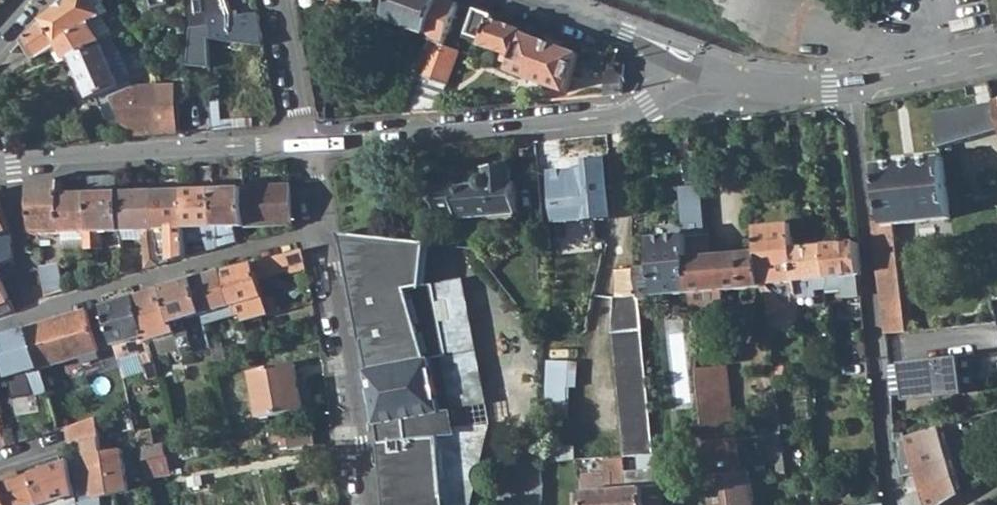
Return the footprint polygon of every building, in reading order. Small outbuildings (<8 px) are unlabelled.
[(43,17),(20,42),(31,61),(57,47),(58,47),(93,24),(102,18),(97,9),(103,6),(103,0),(69,0),(43,17)] [(171,7),(171,0),(152,0),(154,11),(171,7)] [(190,32),(212,24),(214,40),(264,46),(262,37),(235,33),(231,11),(228,0),(187,0),(190,32)] [(386,17),(429,34),(441,0),(393,0),(386,17)] [(448,0),(441,0),(429,34),(426,43),(445,48),(461,5),(448,0)] [(102,18),(107,15),(103,6),(97,9),(102,18)] [(231,11),(235,33),(262,37),(258,14),(231,11)] [(483,45),(504,53),(515,57),(523,34),(524,31),(493,20),(494,17),(478,11),(474,22),(490,27),(483,45)] [(120,32),(109,31),(102,18),(93,24),(104,46),(116,41),(123,38),(120,32)] [(474,22),(468,39),(483,45),(490,27),(474,22)] [(104,46),(93,24),(58,47),(67,63),(73,60),(104,46)] [(504,53),(502,62),(512,66),(509,74),(566,94),(580,55),(523,34),(515,57),(504,53)] [(134,82),(116,41),(104,46),(122,87),(134,82)] [(426,43),(401,114),(428,111),(437,84),(449,88),(461,52),(445,48),(426,43)] [(134,82),(122,87),(104,46),(73,60),(92,101),(95,100),(108,94),(115,108),(121,106),(141,97),(134,82)] [(622,93),(624,64),(609,59),(607,76),(605,76),(604,95),(622,93)] [(125,113),(126,139),(179,137),(179,132),(176,88),(165,88),(165,99),(141,97),(121,106),(125,113)] [(95,100),(101,114),(115,108),(108,94),(95,100)] [(935,113),(940,147),(996,138),(996,108),(995,102),(935,113)] [(595,211),(613,209),(609,154),(589,155),(589,163),(551,166),(558,232),(596,229),(595,211)] [(876,165),(882,213),(872,214),(885,346),(908,343),(897,237),(896,226),(912,223),(951,218),(943,156),(876,165)] [(213,188),(219,247),(238,241),(235,226),(246,226),(242,187),(240,162),(210,165),(213,188)] [(476,183),(471,184),(475,226),(513,221),(512,211),(516,210),(513,179),(509,180),(507,163),(483,165),(483,173),(481,174),(479,175),(478,177),(477,179),(476,181),(476,183)] [(89,193),(119,191),(119,183),(118,175),(88,179),(89,193)] [(160,264),(157,229),(154,191),(154,187),(125,191),(125,182),(119,183),(119,191),(122,231),(144,230),(145,238),(148,267),(160,264)] [(61,234),(84,233),(85,246),(85,249),(96,248),(94,232),(92,233),(89,193),(61,194),(61,183),(30,183),(33,236),(61,234)] [(169,228),(187,227),(187,190),(184,190),(184,183),(177,184),(177,190),(154,191),(157,229),(169,228)] [(475,226),(471,184),(434,187),(436,214),(456,212),(458,228),(475,226)] [(704,231),(701,184),(682,184),(684,233),(704,231)] [(292,223),(288,185),(242,187),(246,226),(292,223)] [(207,250),(219,247),(213,188),(187,190),(187,227),(203,227),(207,250)] [(89,193),(92,233),(94,232),(96,248),(101,248),(100,232),(122,231),(119,191),(89,193)] [(14,259),(7,225),(0,208),(0,266),(14,259)] [(912,223),(896,226),(897,237),(914,235),(912,223)] [(756,227),(758,251),(761,286),(787,284),(789,297),(798,296),(796,282),(793,250),(791,224),(756,226),(756,227)] [(169,228),(170,261),(186,256),(187,227),(169,228)] [(160,264),(170,261),(169,228),(157,229),(160,264)] [(122,240),(145,238),(144,230),(122,231),(122,240)] [(691,314),(721,311),(720,291),(761,286),(758,251),(710,254),(708,230),(704,231),(684,233),(690,293),(691,314)] [(376,369),(367,370),(377,424),(407,419),(442,412),(441,407),(432,358),(428,359),(425,349),(446,343),(436,292),(423,295),(422,287),(426,242),(340,232),(363,346),(371,344),(376,369)] [(61,234),(62,246),(85,246),(84,233),(61,234)] [(690,293),(684,233),(649,235),(649,253),(640,254),(641,268),(634,269),(636,295),(637,296),(690,293)] [(828,278),(861,275),(858,242),(826,246),(828,278)] [(826,246),(793,250),(796,282),(810,280),(811,289),(819,289),(821,307),(829,306),(826,287),(828,283),(828,278),(826,246)] [(112,277),(109,248),(101,248),(96,248),(98,281),(112,277)] [(284,254),(289,270),(306,265),(302,248),(284,254)] [(134,271),(132,249),(123,250),(124,273),(134,271)] [(271,314),(261,278),(289,270),(284,254),(223,272),(233,308),(235,315),(236,319),(242,317),(243,322),(271,314)] [(14,259),(0,266),(0,276),(1,280),(17,273),(14,259)] [(66,291),(59,262),(39,267),(46,296),(66,291)] [(641,340),(637,296),(636,295),(634,269),(617,270),(616,284),(616,296),(609,296),(612,332),(611,332),(623,456),(651,454),(642,350),(641,340)] [(223,272),(194,280),(204,315),(233,308),(223,272)] [(11,302),(1,280),(0,276),(0,306),(11,302)] [(194,280),(163,289),(177,333),(182,348),(184,354),(184,356),(188,355),(186,347),(194,344),(187,320),(204,315),(194,280)] [(432,358),(441,407),(470,401),(447,282),(422,287),(423,295),(436,292),(446,343),(425,349),(428,359),(432,358)] [(787,284),(761,286),(766,324),(789,297),(787,284)] [(177,333),(163,289),(136,297),(148,341),(156,339),(177,333)] [(116,346),(138,341),(142,352),(139,353),(142,364),(147,380),(157,377),(148,341),(136,297),(105,306),(104,306),(116,346)] [(43,366),(116,346),(104,306),(32,327),(43,366)] [(235,315),(233,308),(204,315),(206,323),(235,315)] [(0,340),(0,364),(5,383),(25,377),(32,397),(50,394),(43,366),(32,327),(0,340)] [(156,339),(160,354),(177,349),(182,348),(177,333),(156,339)] [(651,349),(651,340),(641,340),(642,350),(651,349)] [(142,352),(138,341),(116,346),(122,370),(142,364),(139,353),(142,352)] [(363,346),(367,370),(376,369),(371,344),(363,346)] [(972,359),(895,368),(899,407),(960,399),(959,392),(976,390),(972,359)] [(576,390),(578,360),(547,360),(546,458),(546,461),(558,461),(570,403),(572,403),(574,390),(576,390)] [(736,439),(726,365),(703,367),(703,360),(696,361),(703,445),(736,439)] [(295,363),(252,372),(261,418),(304,410),(295,363)] [(782,366),(772,367),(773,377),(783,376),(782,366)] [(104,451),(96,416),(65,428),(69,445),(83,438),(93,500),(104,497),(131,490),(124,448),(104,451)] [(382,458),(386,492),(387,504),(398,504),(393,445),(409,444),(407,419),(377,424),(382,458)] [(902,437),(927,504),(941,504),(960,493),(961,493),(935,425),(902,437)] [(315,445),(313,429),(287,434),(290,450),(315,445)] [(707,486),(711,504),(754,504),(747,472),(740,472),(736,439),(703,445),(707,486)] [(393,445),(398,504),(427,504),(446,503),(440,441),(409,444),(393,445)] [(150,448),(149,445),(140,447),(142,460),(159,456),(157,447),(150,448)] [(34,473),(44,504),(79,504),(72,461),(34,473)] [(623,489),(625,489),(622,462),(603,463),(604,473),(606,490),(623,489)] [(4,482),(10,504),(44,504),(34,473),(4,482)] [(581,476),(586,504),(663,504),(662,493),(661,484),(625,489),(623,489),(606,490),(604,473),(581,476)] [(4,482),(0,483),(0,504),(10,504),(4,482)] [(682,503),(680,491),(662,493),(663,504),(665,504),(682,503)]
